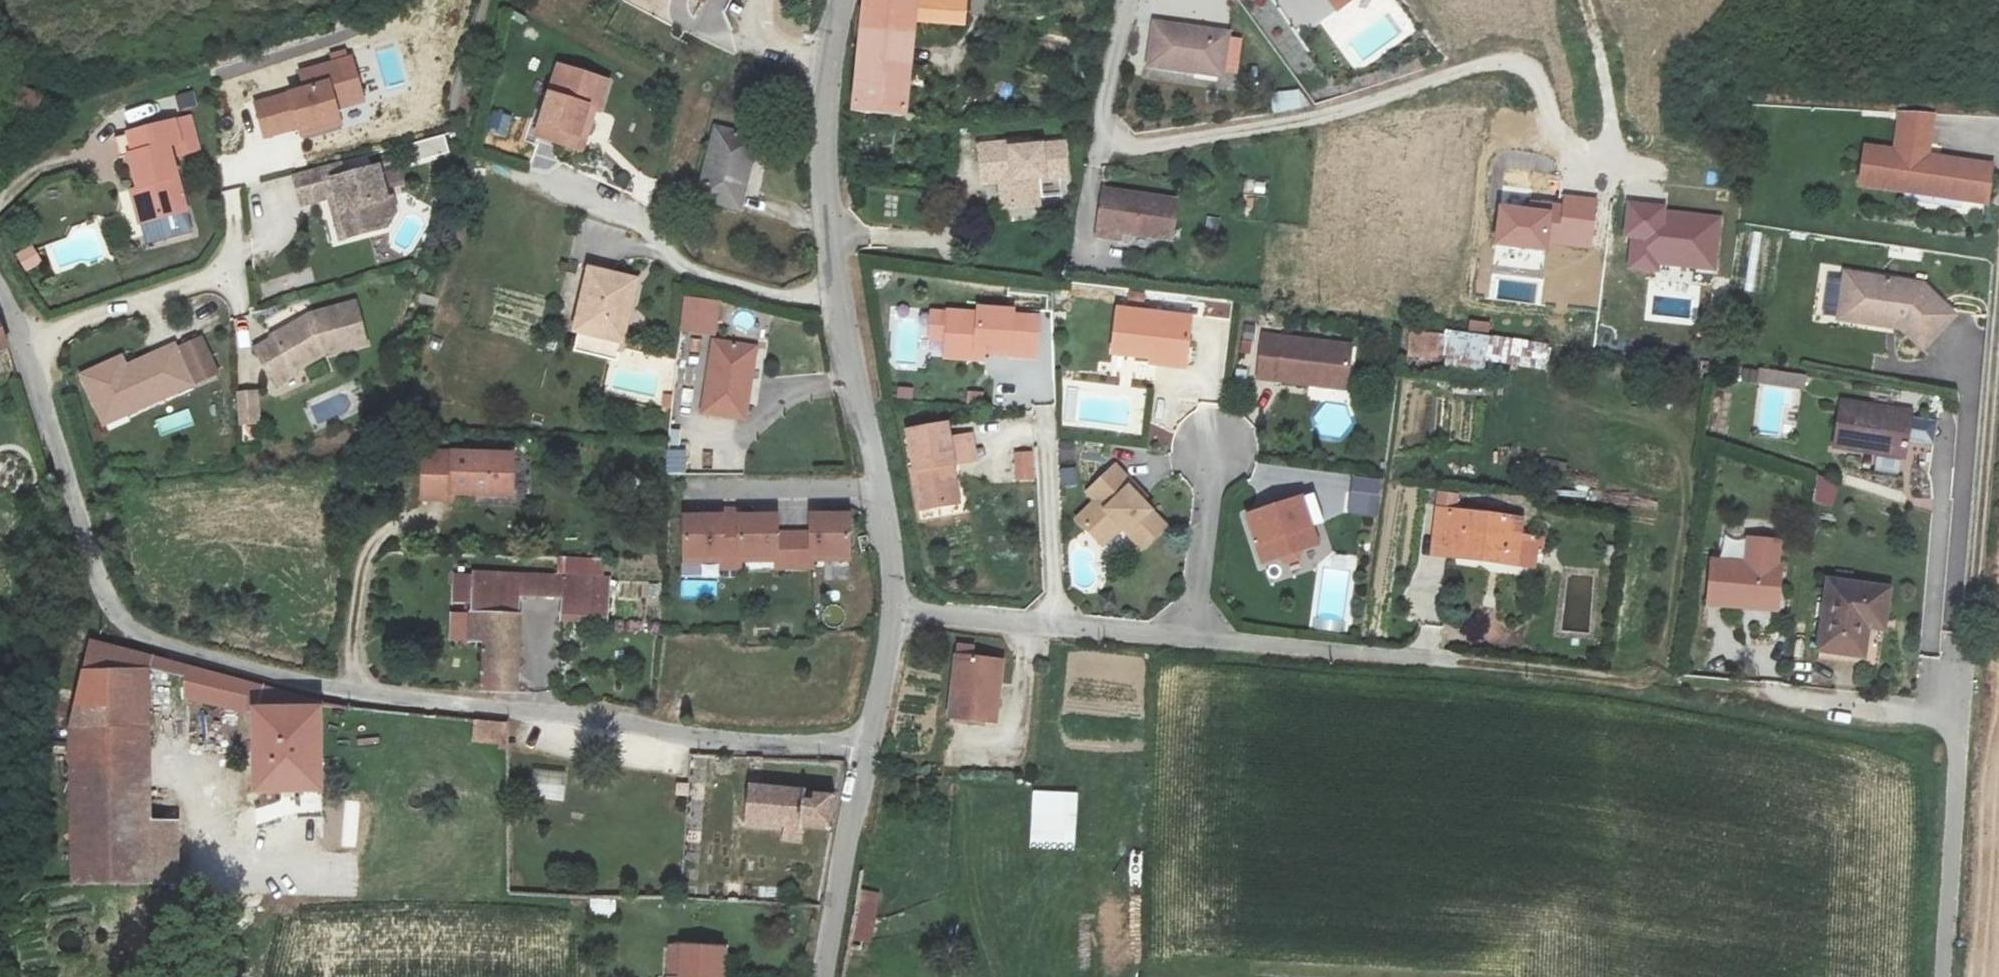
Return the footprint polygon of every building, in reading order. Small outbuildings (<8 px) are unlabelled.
[(897,118),(906,20),(953,22),(955,0),(852,0),(848,65),(844,115),(897,118)] [(1337,8),(1349,0),(1331,0),(1337,8)] [(1222,33),(1150,25),(1145,67),(1218,76),(1222,33)] [(329,53),(331,61),(298,70),(303,88),(257,102),(267,137),(299,128),(302,138),(343,127),(337,108),(364,100),(351,55),(347,56),(345,49),(329,53)] [(578,108),(586,111),(591,112),(600,84),(551,67),(530,139),(566,151),(578,108)] [(1271,113),(1300,111),(1299,91),(1269,93),(1271,113)] [(572,153),(586,111),(578,108),(566,151),(572,153)] [(1912,110),(1900,110),(1894,151),(1864,147),(1859,185),(1904,191),(1904,186),(1964,194),(1963,199),(1986,202),(1991,164),(1927,155),(1918,154),(1920,145),(1928,145),(1933,112),(1912,110)] [(508,137),(510,114),(490,112),(487,135),(508,137)] [(190,115),(124,133),(146,221),(186,211),(169,144),(176,142),(180,154),(198,149),(190,115)] [(717,129),(696,200),(736,211),(758,141),(717,129)] [(443,136),(407,147),(412,164),(448,154),(443,136)] [(1031,205),(1028,178),(1058,174),(1055,143),(1021,146),(1009,148),(1008,142),(971,146),(975,184),(993,181),(996,209),(1031,205)] [(1928,145),(1920,145),(1918,154),(1927,155),(1928,145)] [(342,237),(388,224),(397,209),(392,193),(388,194),(379,163),(325,178),(321,164),(293,172),(302,202),(330,194),(342,237)] [(1170,202),(1095,191),(1089,234),(1112,237),(1114,226),(1166,232),(1170,202)] [(1547,248),(1548,243),(1590,247),(1595,199),(1565,196),(1564,203),(1531,200),(1530,207),(1500,204),(1496,242),(1547,248)] [(1657,270),(1657,262),(1715,269),(1720,218),(1662,211),(1662,205),(1629,201),(1626,233),(1633,234),(1629,267),(1657,270)] [(25,272),(43,263),(33,244),(15,253),(25,272)] [(583,273),(569,333),(613,345),(629,285),(583,273)] [(1848,273),(1841,318),(1903,328),(1923,351),(1955,318),(1924,285),(1848,273)] [(681,297),(677,333),(715,337),(719,301),(681,297)] [(1107,350),(1146,353),(1147,345),(1180,349),(1184,313),(1112,305),(1107,350)] [(938,361),(969,363),(970,354),(979,355),(1003,355),(1006,311),(972,309),(971,314),(941,313),(938,361)] [(251,366),(271,402),(291,390),(289,386),(316,371),(359,360),(348,319),(304,332),(306,337),(297,342),(294,337),(268,353),(269,355),(251,366)] [(1253,372),(1311,378),(1312,372),(1341,375),(1345,339),(1258,330),(1253,372)] [(1552,347),(1445,331),(1442,353),(1549,369),(1552,347)] [(1407,332),(1406,355),(1437,356),(1437,333),(1407,332)] [(83,373),(106,422),(214,373),(195,333),(126,364),(122,355),(83,373)] [(708,345),(693,418),(738,426),(752,352),(708,345)] [(1179,362),(1180,349),(1147,345),(1146,353),(1146,359),(1179,362)] [(970,354),(969,363),(978,363),(979,355),(970,354)] [(1804,376),(1760,369),(1758,379),(1802,386),(1804,376)] [(1312,372),(1311,378),(1341,381),(1341,375),(1312,372)] [(238,425),(261,424),(259,389),(236,390),(238,425)] [(1903,454),(1906,440),(1931,444),(1934,423),(1909,419),(1911,409),(1843,398),(1836,442),(1903,454)] [(941,469),(950,467),(942,428),(904,436),(912,473),(909,475),(917,515),(948,508),(941,469)] [(1058,461),(1074,460),(1073,442),(1056,443),(1058,461)] [(686,473),(686,448),(666,448),(666,473),(686,473)] [(1034,451),(1012,452),(1013,482),(1035,481),(1034,451)] [(510,463),(416,460),(416,509),(448,510),(448,504),(509,505),(510,463)] [(1115,464),(1088,490),(1097,499),(1078,517),(1101,541),(1121,524),(1142,545),(1165,524),(1133,491),(1137,487),(1115,464)] [(941,469),(948,508),(956,507),(950,467),(941,469)] [(1076,485),(1075,467),(1060,468),(1060,485),(1076,485)] [(1375,517),(1380,480),(1351,476),(1346,513),(1375,517)] [(1810,503),(1831,509),(1838,485),(1816,479),(1810,503)] [(777,520),(827,520),(827,486),(777,486),(777,520)] [(1459,495),(1439,493),(1432,555),(1533,566),(1537,537),(1520,535),(1522,518),(1457,511),(1459,495)] [(1264,509),(1284,503),(1282,496),(1262,502),(1264,509)] [(1301,498),(1284,503),(1264,509),(1247,515),(1260,561),(1278,556),(1284,562),(1295,558),(1298,550),(1315,545),(1301,498)] [(713,525),(676,525),(675,563),(712,563),(712,569),(712,576),(730,576),(731,525),(731,518),(713,519),(713,525)] [(731,525),(730,576),(749,576),(749,570),(749,564),(765,565),(765,571),(783,570),(783,544),(768,544),(768,526),(731,525)] [(802,544),(783,544),(783,570),(801,571),(801,565),(839,565),(840,528),(802,527),(802,544)] [(1746,561),(1712,560),(1710,604),(1744,605),(1744,599),(1777,600),(1779,539),(1747,538),(1746,561)] [(513,609),(515,584),(469,583),(468,607),(513,609)] [(515,584),(513,609),(558,611),(555,636),(599,639),(602,588),(515,584)] [(1885,594),(1826,586),(1818,656),(1862,663),(1865,634),(1867,618),(1882,619),(1885,594)] [(468,607),(467,625),(512,629),(513,609),(468,607)] [(1882,619),(1867,618),(1865,634),(1881,635),(1882,619)] [(512,629),(467,625),(466,645),(480,647),(477,700),(509,703),(512,629)] [(150,878),(150,824),(147,669),(149,665),(152,655),(89,640),(70,729),(74,879),(150,878)] [(149,665),(190,677),(186,694),(255,715),(255,791),(324,791),(320,699),(192,666),(152,655),(149,665)] [(952,660),(945,721),(991,726),(997,665),(952,660)] [(472,737),(505,738),(505,721),(472,719),(472,737)] [(530,800),(564,803),(566,772),(532,769),(530,800)] [(688,797),(689,783),(675,782),(675,797),(688,797)] [(1035,793),(1032,844),(1075,846),(1078,795),(1035,793)] [(746,795),(743,827),(780,828),(781,838),(806,840),(806,831),(823,831),(824,809),(807,808),(806,800),(746,795)] [(179,825),(150,824),(150,878),(179,877),(179,825)] [(851,939),(871,943),(881,892),(861,889),(851,939)] [(590,913),(615,913),(615,896),(590,896),(590,913)] [(671,945),(669,976),(723,976),(725,949),(671,945)]
